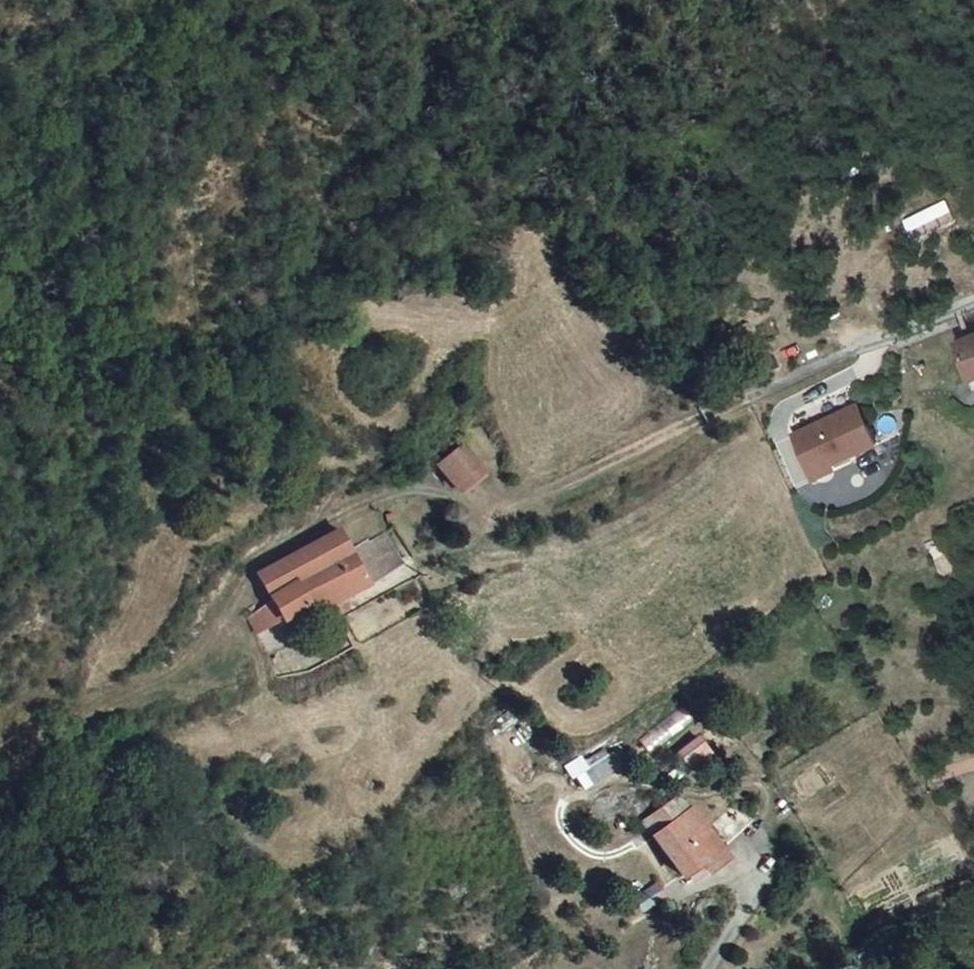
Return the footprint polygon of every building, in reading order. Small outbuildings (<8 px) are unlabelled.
[(952,348),(969,384),(973,381),(973,337),(952,348)] [(853,409),(787,435),(805,480),(842,466),(840,461),(869,449),(853,409)] [(462,465),(438,481),(459,513),(483,497),(462,465)] [(332,537),(249,580),(263,604),(344,562),(332,537)] [(263,604),(238,617),(260,657),(381,590),(397,581),(377,545),(362,552),(344,562),(263,604)] [(623,765),(610,746),(572,770),(585,789),(623,765)] [(695,799),(646,836),(689,889),(735,852),(695,799)]
